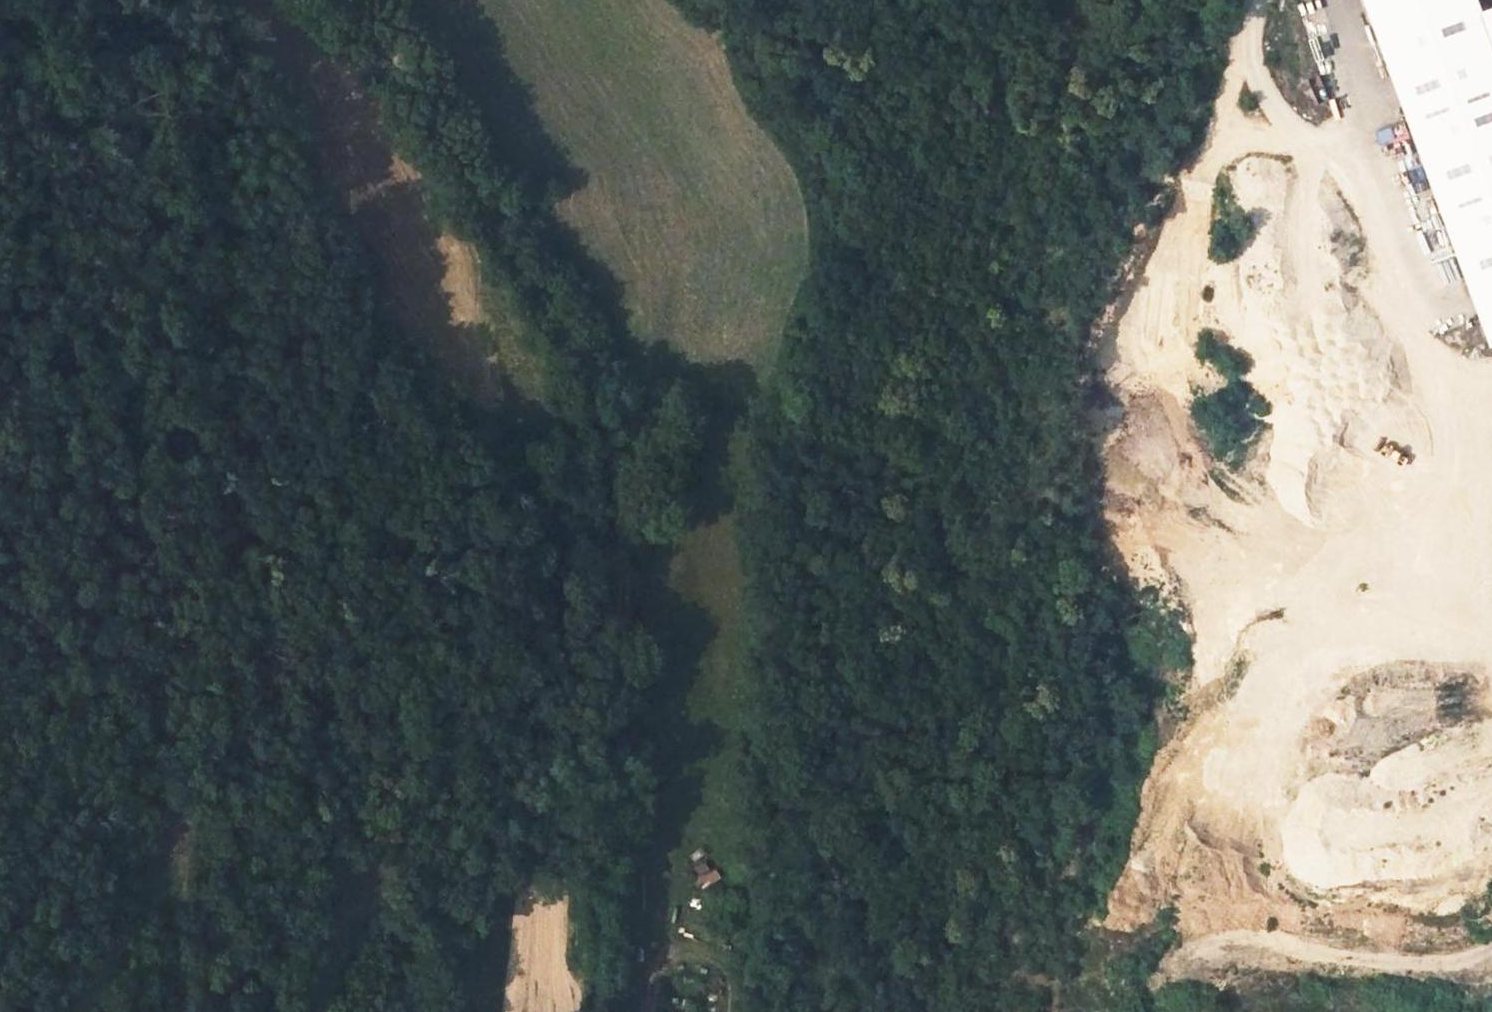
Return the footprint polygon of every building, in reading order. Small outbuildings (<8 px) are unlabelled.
[(1481,14),(1476,0),(1363,0),(1491,346),(1491,10),(1481,14)]
